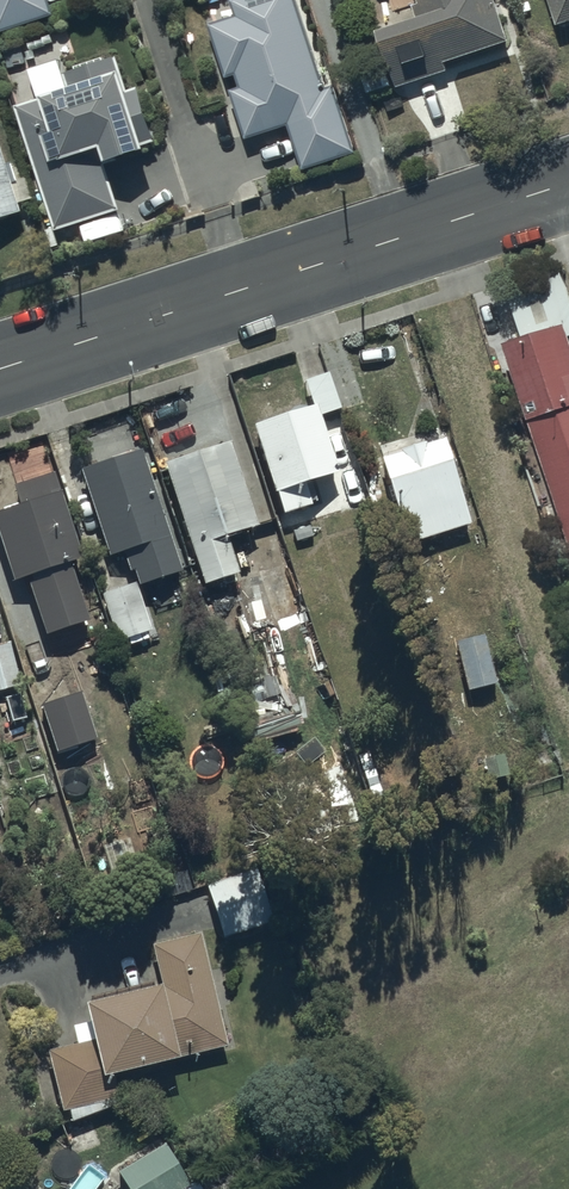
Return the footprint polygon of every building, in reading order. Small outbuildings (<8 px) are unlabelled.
[(48,17),(43,0),(0,0),(0,32),(48,17)] [(205,25),(222,76),(231,73),(236,88),(225,92),(242,142),(285,128),(299,171),(353,153),(330,85),(319,89),(289,0),(236,0),(228,3),(232,16),(205,25)] [(373,32),(392,89),(444,72),(441,64),(504,43),(490,0),(415,0),(416,5),(410,7),(413,18),(373,32)] [(552,25),(568,20),(568,0),(544,0),(552,25)] [(67,89),(12,107),(52,232),(116,211),(101,164),(137,152),(135,147),(151,142),(134,89),(123,92),(112,59),(62,75),(67,89)] [(18,211),(0,156),(0,217),(18,211)] [(497,343),(568,561),(568,342),(568,339),(568,338),(568,309),(557,274),(504,291),(519,336),(497,343)] [(309,407),(250,429),(281,514),(304,506),(297,486),(332,474),(313,422),(349,409),(335,370),(300,383),(309,407)] [(467,523),(439,441),(374,463),(391,513),(401,510),(409,534),(422,529),(424,536),(437,532),(440,540),(456,534),(454,528),(467,523)] [(253,529),(224,444),(159,466),(200,588),(235,576),(223,539),(253,529)] [(178,573),(141,449),(76,469),(104,560),(120,555),(125,574),(130,572),(135,586),(178,573)] [(0,509),(0,560),(7,583),(22,579),(40,636),(84,622),(66,565),(79,561),(50,465),(5,479),(13,505),(0,509)] [(147,631),(131,585),(99,596),(115,641),(147,631)] [(86,693),(44,706),(59,753),(100,740),(86,693)] [(250,870),(201,888),(220,940),(269,923),(250,870)] [(198,932),(147,945),(157,987),(77,1007),(85,1040),(43,1050),(58,1112),(66,1110),(69,1123),(99,1116),(90,1080),(226,1047),(198,932)] [(114,1175),(123,1188),(171,1188),(183,1182),(161,1146),(114,1175)]
